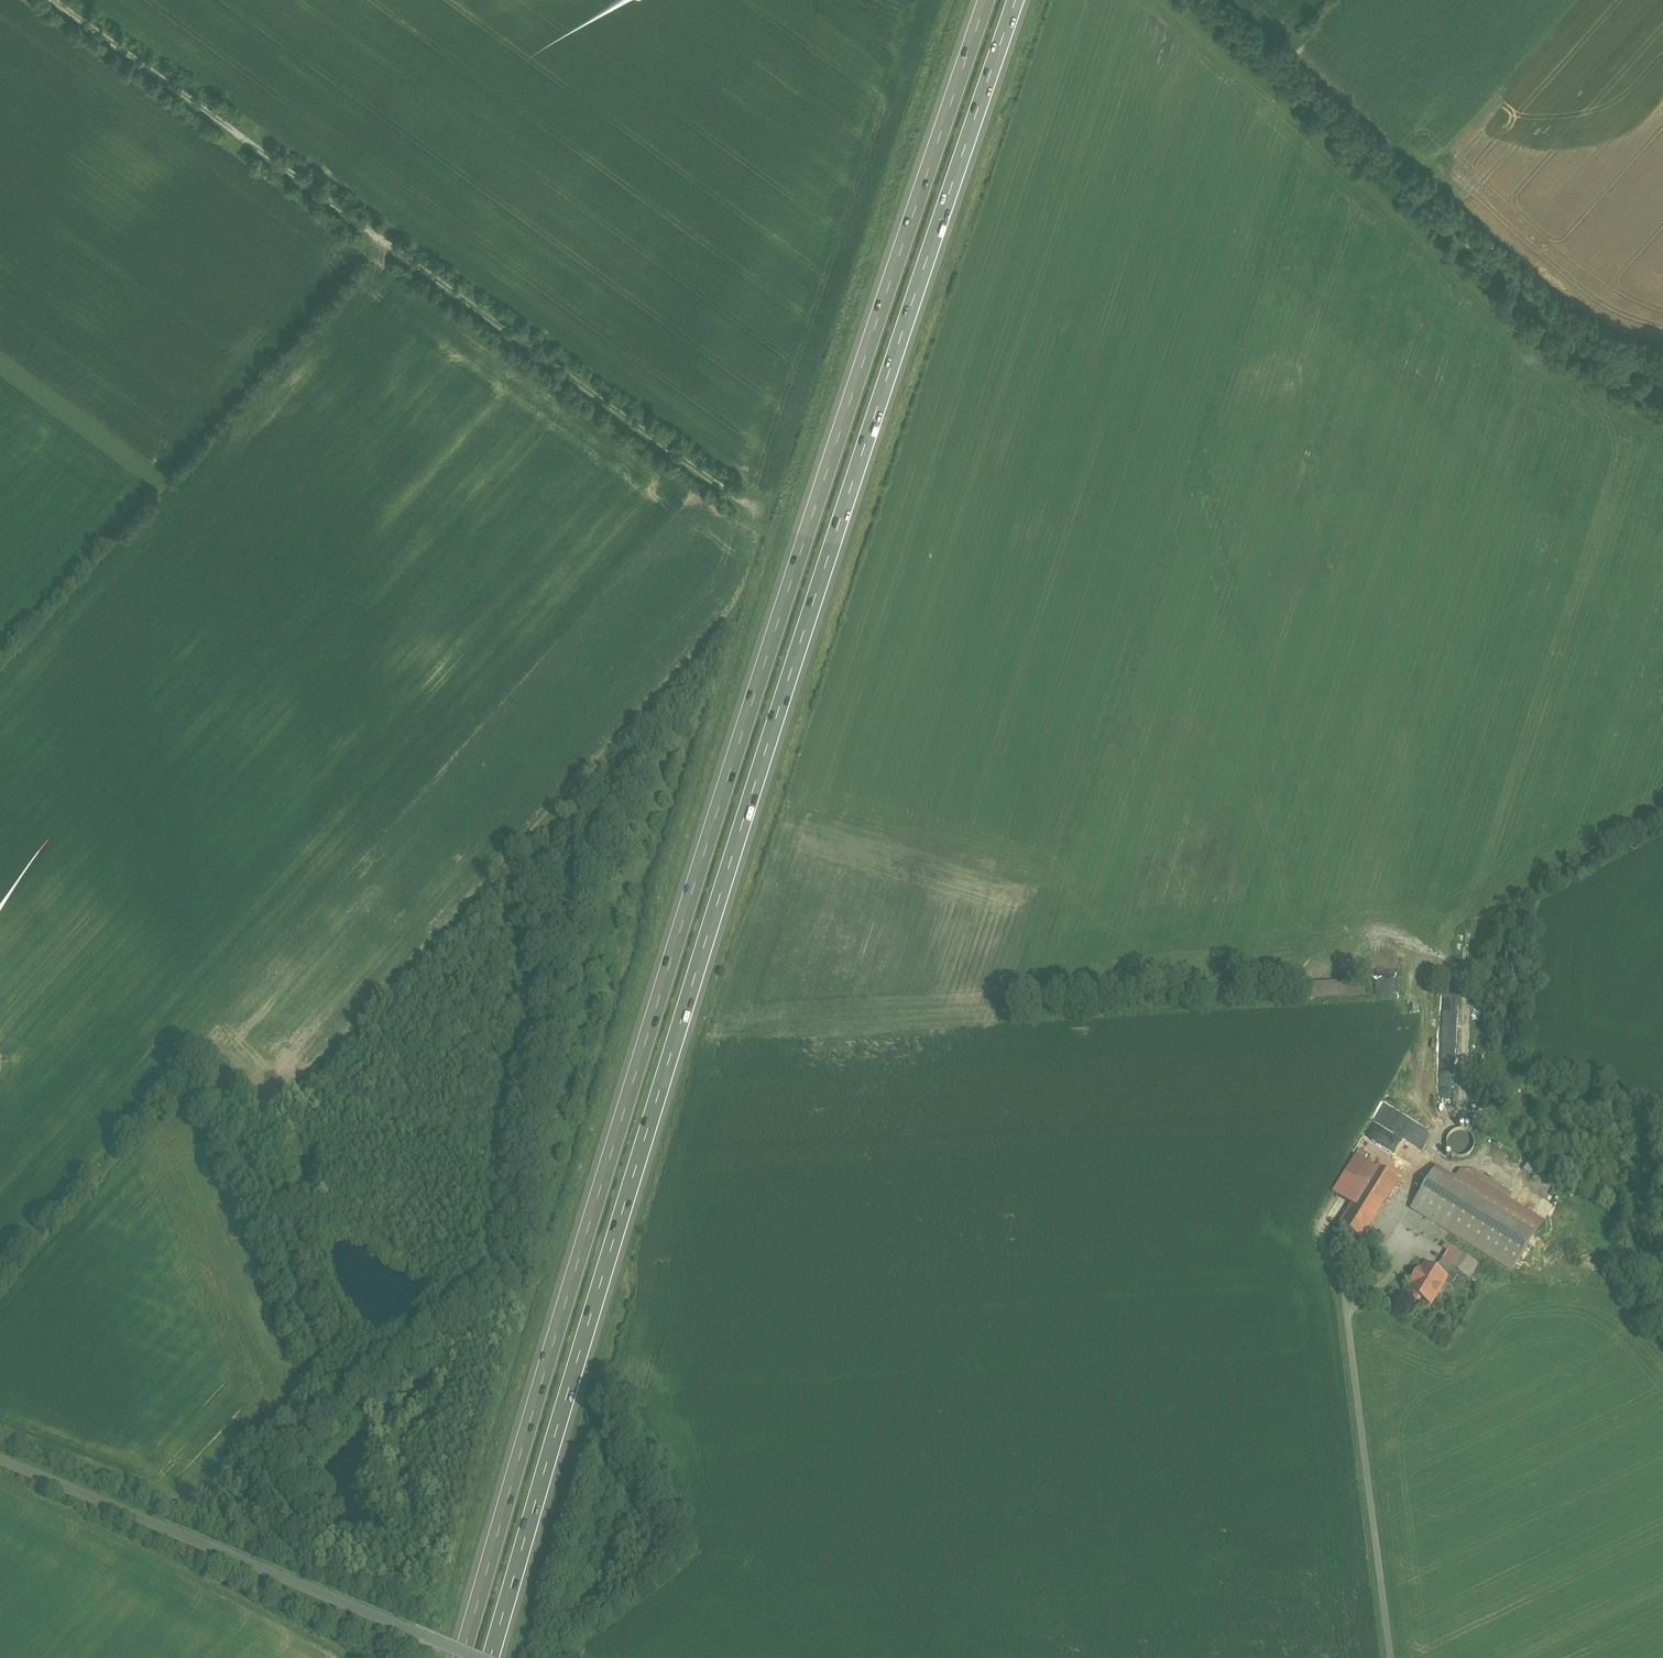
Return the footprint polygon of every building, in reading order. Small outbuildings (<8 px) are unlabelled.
[(1455,1024),(1454,1016),(1442,1017),(1443,1025),(1455,1024)] [(1374,1125),(1367,1139),(1412,1163),(1419,1149),(1374,1125)] [(1535,1165),(1529,1162),(1524,1170),(1530,1174),(1535,1165)] [(1399,1181),(1376,1167),(1365,1185),(1388,1199),(1399,1181)] [(1512,1193),(1475,1170),(1462,1170),(1453,1186),(1435,1172),(1429,1182),(1529,1244),(1543,1222),(1544,1221),(1509,1199),(1512,1193)] [(1529,1244),(1429,1182),(1412,1209),(1513,1271),(1529,1244)] [(1388,1199),(1365,1185),(1340,1226),(1362,1240),(1388,1199)] [(1450,1266),(1460,1272),(1470,1279),(1479,1265),(1459,1253),(1450,1266)] [(1441,1261),(1436,1271),(1426,1265),(1422,1271),(1420,1270),(1412,1284),(1413,1285),(1410,1291),(1415,1294),(1414,1295),(1415,1298),(1418,1300),(1421,1299),(1422,1298),(1431,1304),(1438,1293),(1437,1292),(1445,1279),(1453,1284),(1460,1272),(1450,1266),(1441,1261)]
